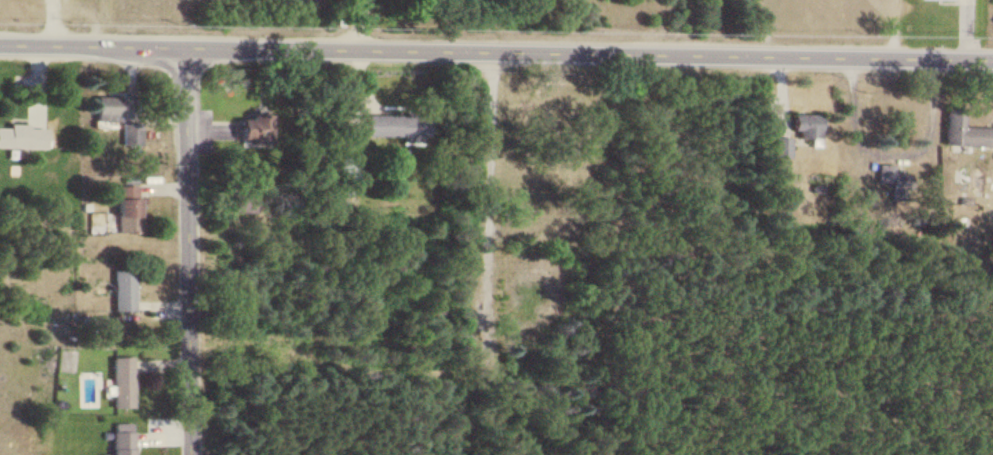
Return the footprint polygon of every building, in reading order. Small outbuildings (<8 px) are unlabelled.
[(118,96),(94,96),(94,120),(118,120),(118,96)] [(941,145),(989,147),(990,127),(960,126),(961,109),(943,108),(941,145)] [(267,113),(247,113),(247,118),(238,118),(238,141),(267,141),(267,113)] [(426,114),(363,114),(363,137),(426,138),(426,114)] [(818,114),(790,114),(790,138),(809,138),(809,146),(818,146),(818,114)] [(43,125),(0,124),(0,147),(43,147),(43,125)] [(892,165),(875,165),(875,181),(889,181),(889,199),(908,199),(908,172),(892,172),(892,165)] [(115,232),(137,232),(137,185),(115,185),(115,232)] [(253,212),(253,191),(231,191),(230,211),(253,212)] [(112,309),(132,309),(132,270),(112,270),(112,309)] [(110,407),(131,407),(131,357),(110,357),(110,407)] [(131,423),(109,423),(109,454),(131,454),(131,423)]
